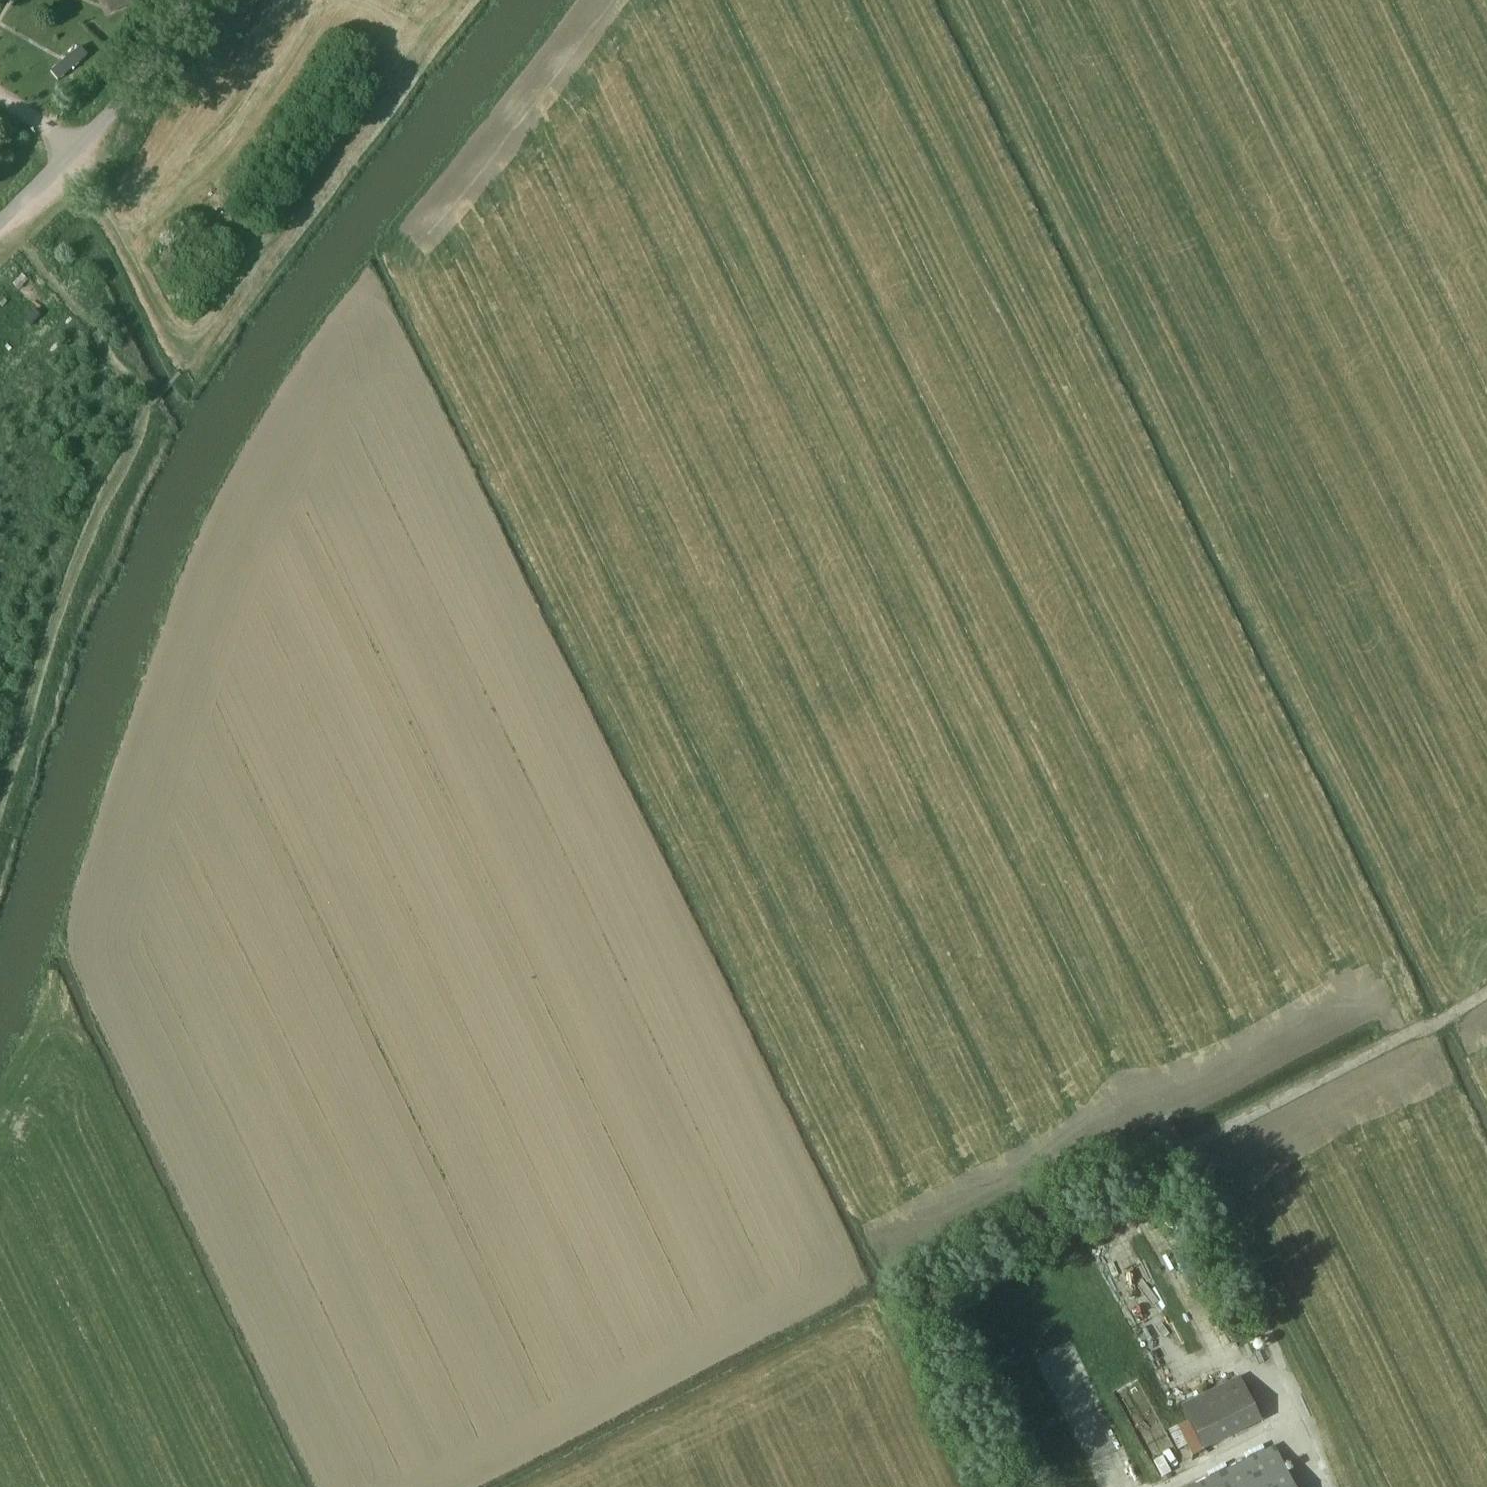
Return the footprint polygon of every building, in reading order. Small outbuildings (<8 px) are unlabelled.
[(110,13),(133,4),(131,0),(105,0),(110,13)] [(60,77),(90,57),(84,47),(54,67),(60,77)] [(1102,1407),(1073,1340),(1038,1354),(1070,1429),(1084,1423),(1081,1416),(1102,1407)] [(1192,1456),(1263,1421),(1240,1376),(1181,1406),(1189,1421),(1168,1431),(1178,1450),(1187,1446),(1192,1456)] [(1274,1447),(1192,1486),(1294,1486),(1274,1447)]
